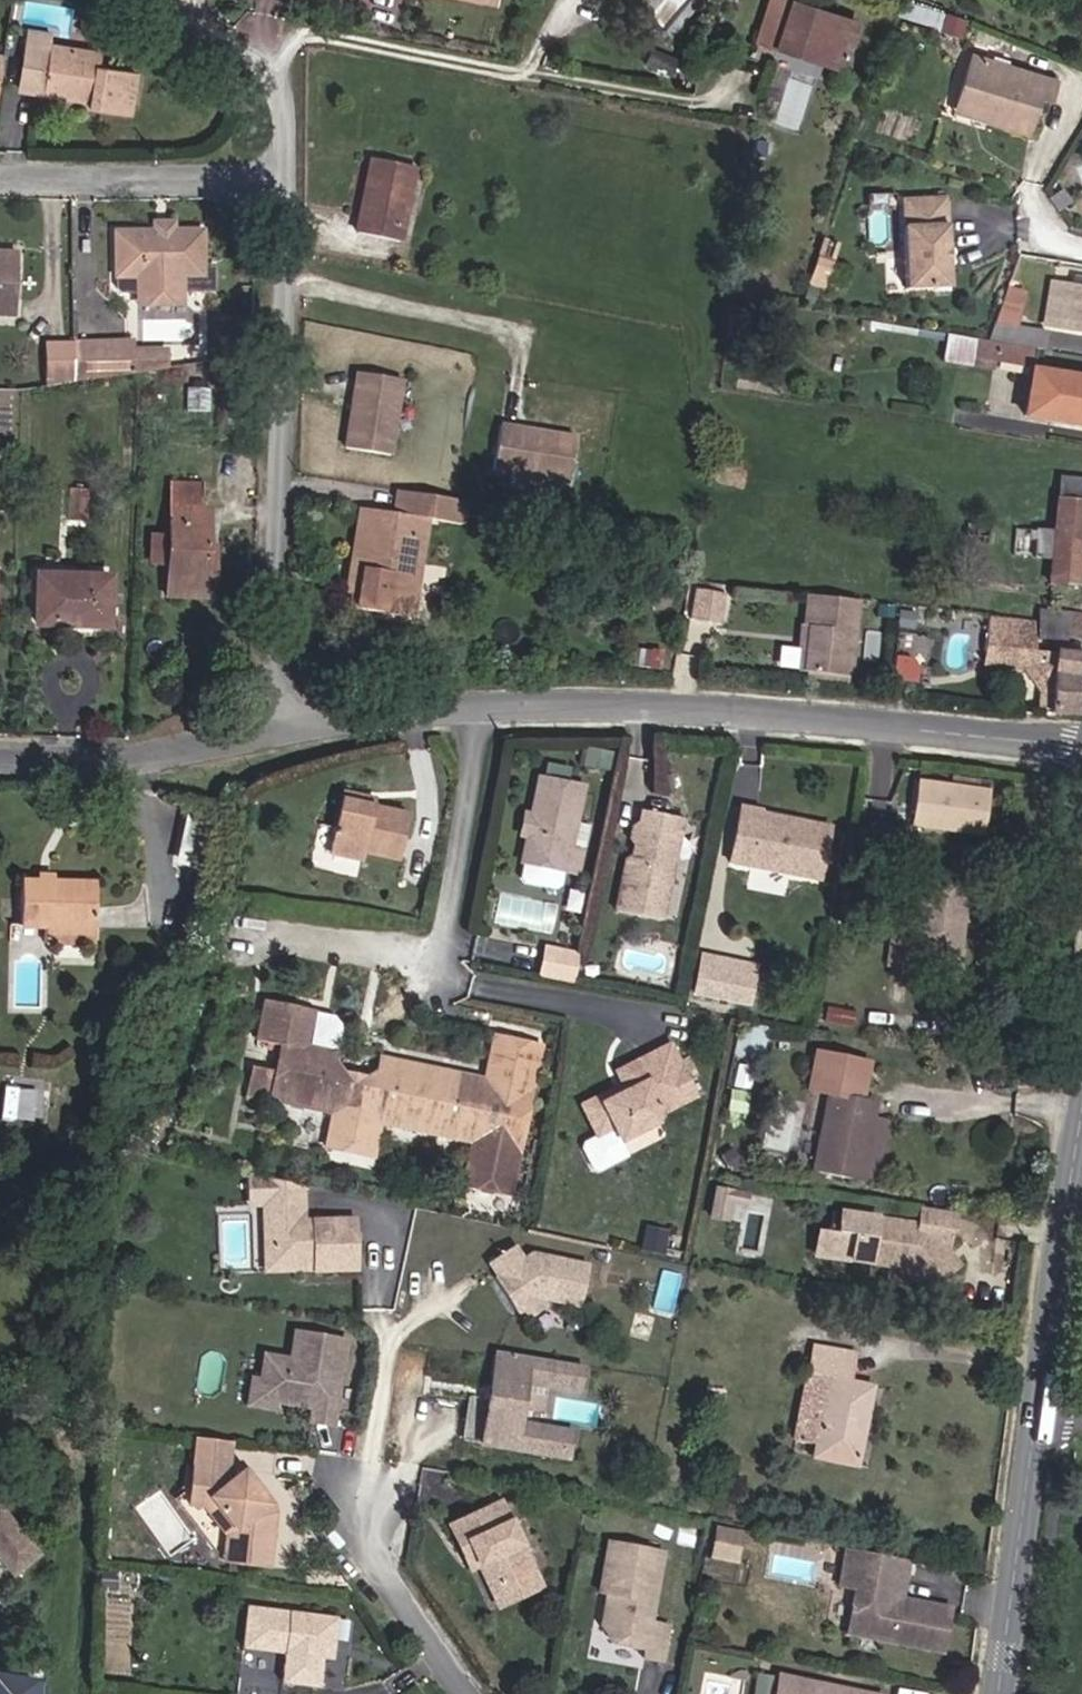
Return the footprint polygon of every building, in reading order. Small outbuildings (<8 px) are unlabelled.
[(790,2),(785,0),(770,0),(756,40),(775,46),(790,2)] [(941,29),(946,14),(902,1),(897,15),(941,29)] [(841,69),(856,24),(790,2),(775,46),(841,69)] [(960,37),(965,20),(946,14),(941,29),(941,31),(960,37)] [(127,115),(134,73),(95,67),(97,53),(47,45),(48,34),(28,31),(22,69),(42,72),(39,93),(90,101),(88,109),(127,115)] [(670,76),(677,59),(651,48),(643,65),(670,76)] [(1050,100),(1056,80),(970,54),(956,101),(999,114),(995,127),(1027,137),(1039,97),(1050,100)] [(39,93),(42,72),(22,69),(19,90),(39,93)] [(999,114),(956,101),(952,114),(995,127),(999,114)] [(399,243),(415,168),(371,159),(355,234),(399,243)] [(950,289),(945,197),(900,199),(904,291),(950,289)] [(172,232),(172,223),(154,224),(154,232),(172,232)] [(214,293),(214,264),(201,264),(201,231),(172,232),(154,232),(115,233),(116,290),(120,294),(136,294),(181,293),(214,293)] [(18,254),(0,253),(0,318),(14,318),(18,254)] [(1074,276),(1072,287),(1051,284),(1043,326),(1081,332),(1081,277),(1074,276)] [(748,299),(750,286),(735,283),(733,296),(748,299)] [(1043,351),(1046,331),(1015,326),(1022,295),(1007,289),(988,342),(1043,351)] [(181,304),(181,293),(136,294),(137,305),(181,304)] [(974,366),(979,341),(949,336),(944,361),(974,366)] [(72,344),(72,339),(43,339),(43,387),(73,383),(72,344)] [(1031,368),(1034,351),(979,341),(974,366),(991,369),(992,361),(1031,368)] [(164,368),(164,348),(130,348),(130,342),(72,344),(73,383),(164,368)] [(1032,371),(1024,417),(1081,427),(1081,379),(1032,371)] [(389,457),(401,381),(357,374),(345,450),(389,457)] [(210,411),(211,388),(188,388),(188,411),(210,411)] [(568,483),(575,439),(500,427),(493,471),(568,483)] [(1081,547),(1081,480),(1058,478),(1053,531),(1014,527),(1012,557),(1050,561),(1048,584),(1078,587),(1081,547)] [(207,549),(209,510),(202,510),(203,486),(172,485),(169,538),(168,564),(167,596),(212,598),(214,555),(207,554),(207,549)] [(85,521),(87,491),(69,490),(68,521),(85,521)] [(411,619),(427,519),(462,524),(465,502),(398,492),(394,514),(365,509),(359,547),(370,549),(367,569),(350,566),(344,608),(411,619)] [(367,569),(370,549),(359,547),(365,509),(359,508),(350,566),(367,569)] [(168,564),(169,538),(152,537),(151,563),(168,564)] [(107,629),(109,577),(36,575),(35,627),(107,629)] [(726,623),(731,591),(696,585),(691,618),(726,623)] [(803,672),(811,596),(805,596),(797,672),(803,672)] [(849,677),(857,601),(811,596),(803,672),(849,677)] [(912,629),(914,614),(899,612),(897,627),(912,629)] [(1064,639),(1066,615),(1040,613),(1038,637),(1064,639)] [(1066,615),(1064,639),(1081,641),(1081,617),(1066,615)] [(1081,685),(1081,661),(1078,661),(1079,655),(1034,651),(1034,621),(990,617),(986,654),(997,655),(1007,667),(1020,669),(1040,695),(1039,708),(1050,710),(1050,715),(1078,715),(1081,685)] [(892,678),(928,681),(932,634),(895,631),(892,678)] [(1007,667),(997,655),(986,654),(985,665),(1007,667)] [(569,851),(581,788),(537,780),(530,817),(524,815),(520,836),(526,837),(518,878),(522,884),(554,890),(560,887),(563,871),(576,874),(581,853),(569,851)] [(980,835),(986,792),(917,783),(912,826),(980,835)] [(369,808),(371,801),(342,795),(341,802),(369,808)] [(395,860),(405,815),(369,808),(341,802),(329,855),(358,861),(360,852),(395,860)] [(818,881),(828,828),(758,815),(759,812),(739,808),(728,864),(818,881)] [(661,918),(680,823),(640,815),(638,827),(631,832),(630,839),(634,846),(631,859),(625,864),(615,909),(661,918)] [(956,957),(966,877),(923,872),(918,919),(894,916),(888,965),(913,968),(915,952),(956,957)] [(94,930),(96,884),(51,883),(38,882),(20,882),(19,928),(46,928),(94,930)] [(94,949),(94,930),(46,928),(46,947),(94,949)] [(546,947),(540,977),(573,984),(579,954),(546,947)] [(748,1004),(755,968),(701,957),(694,994),(748,1004)] [(511,1194),(540,1048),(494,1038),(485,1081),(380,1060),(377,1074),(367,1081),(341,1075),(334,1066),(342,1028),(334,1018),(263,1004),(256,1039),(281,1044),(275,1075),(250,1070),(245,1096),(332,1113),(325,1146),(372,1156),(379,1123),(473,1142),(464,1184),(511,1194)] [(658,1115),(694,1098),(669,1046),(616,1072),(623,1086),(581,1106),(596,1137),(584,1143),(582,1150),(591,1168),(598,1171),(625,1158),(618,1142),(656,1123),(658,1115)] [(859,1179),(872,1120),(875,1105),(861,1102),(868,1064),(816,1053),(808,1090),(828,1094),(813,1169),(859,1179)] [(744,1114),(748,1094),(731,1090),(727,1111),(744,1114)] [(874,1182),(886,1123),(872,1120),(859,1179),(874,1182)] [(729,1172),(741,1163),(732,1150),(720,1158),(729,1172)] [(263,1207),(262,1179),(246,1176),(248,1208),(263,1207)] [(355,1270),(353,1221),(302,1223),(301,1187),(262,1179),(263,1207),(264,1222),(271,1222),(271,1249),(285,1264),(314,1263),(314,1271),(355,1270)] [(744,1206),(746,1194),(715,1188),(710,1216),(727,1220),(730,1203),(744,1206)] [(962,1267),(949,1249),(951,1234),(954,1234),(957,1213),(918,1208),(916,1222),(830,1210),(827,1229),(835,1230),(831,1261),(901,1271),(920,1297),(962,1267)] [(314,1271),(314,1263),(285,1264),(271,1249),(271,1222),(264,1222),(265,1273),(314,1271)] [(580,1307),(588,1267),(530,1255),(522,1260),(514,1249),(489,1265),(497,1278),(494,1280),(515,1314),(520,1311),(538,1300),(540,1298),(580,1307)] [(527,1321),(544,1309),(538,1300),(520,1311),(527,1321)] [(332,1426),(346,1343),(294,1334),(290,1361),(264,1357),(259,1382),(273,1402),(312,1408),(310,1422),(332,1426)] [(855,1466),(871,1388),(847,1383),(853,1356),(814,1348),(796,1438),(817,1442),(814,1457),(855,1466)] [(518,1424),(525,1383),(577,1392),(582,1366),(496,1351),(488,1400),(469,1396),(461,1441),(567,1458),(571,1432),(518,1424)] [(273,1402),(259,1382),(252,1381),(247,1406),(272,1410),(273,1402)] [(268,1506),(243,1473),(233,1480),(227,1472),(230,1442),(196,1438),(189,1497),(208,1499),(235,1533),(232,1563),(268,1567),(272,1531),(258,1513),(268,1506)] [(235,1533),(208,1499),(189,1497),(188,1505),(204,1507),(226,1535),(223,1562),(232,1563),(235,1533)] [(532,1571),(500,1502),(449,1527),(464,1557),(473,1553),(479,1565),(491,1591),(532,1571)] [(272,1531),(274,1513),(268,1506),(258,1513),(272,1531)] [(0,1510),(0,1559),(12,1574),(36,1555),(0,1510)] [(735,1563),(740,1533),(716,1529),(711,1558),(735,1563)] [(693,1548),(696,1533),(680,1530),(677,1545),(693,1548)] [(649,1624),(662,1554),(607,1543),(598,1592),(606,1594),(600,1627),(611,1643),(644,1650),(642,1658),(661,1661),(667,1628),(649,1624)] [(901,1600),(909,1562),(845,1549),(838,1585),(853,1588),(844,1633),(941,1653),(950,1610),(901,1600)] [(479,1565),(473,1553),(464,1557),(470,1570),(479,1565)] [(499,1607),(540,1587),(532,1571),(491,1591),(499,1607)] [(116,1590),(117,1573),(101,1572),(100,1589),(116,1590)] [(332,1661),(337,1618),(246,1607),(241,1650),(283,1655),(279,1684),(318,1689),(322,1660),(332,1661)] [(0,1677),(0,1693),(30,1693),(32,1681),(0,1677)] [(779,1677),(778,1682),(758,1678),(755,1693),(863,1693),(779,1677)]
